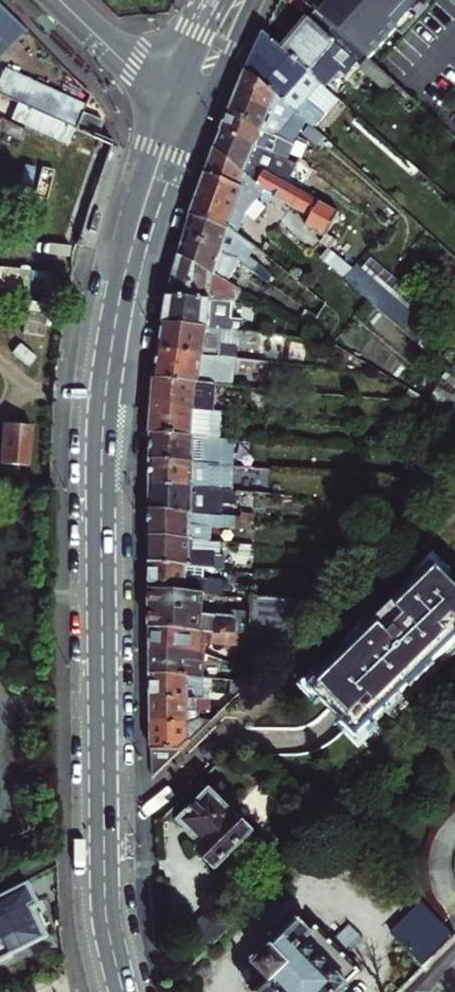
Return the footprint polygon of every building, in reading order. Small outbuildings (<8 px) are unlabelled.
[(318,13),(335,29),(369,59),(370,59),(396,30),(402,35),(429,5),(424,0),(324,0),(315,10),(318,13)] [(22,29),(0,8),(0,52),(22,29)] [(301,32),(284,51),(324,87),(340,70),(346,76),(358,63),(329,36),(335,29),(318,13),(301,32)] [(255,53),(247,71),(311,128),(337,99),(324,87),(284,51),(263,32),(255,53)] [(370,59),(369,59),(361,67),(411,113),(419,104),(378,67),(370,59)] [(24,103),(74,129),(83,112),(86,104),(9,64),(0,81),(0,91),(24,103)] [(242,83),(239,93),(256,100),(252,109),(283,123),(285,120),(292,125),(295,120),(300,124),(298,128),(300,130),(308,134),(312,130),(311,128),(247,71),(242,83)] [(272,136),(291,144),(297,134),(282,127),(283,123),(252,109),(256,100),(239,93),(234,103),(230,113),(248,120),(246,126),(272,136)] [(74,129),(24,103),(17,117),(77,147),(83,133),(74,129)] [(101,122),(83,112),(74,129),(83,133),(93,138),(97,131),(101,122)] [(227,121),(222,132),(278,154),(280,156),(285,146),(290,148),(291,144),(272,136),(246,126),(248,120),(230,113),(227,121)] [(218,141),(215,148),(261,187),(266,190),(273,194),(277,186),(282,188),(285,182),(270,174),(278,154),(222,132),(218,141)] [(97,141),(83,133),(72,161),(69,160),(60,183),(63,185),(52,216),(67,221),(97,141)] [(285,146),(280,156),(286,158),(290,148),(285,146)] [(203,181),(190,216),(230,229),(236,209),(245,215),(266,190),(261,187),(215,148),(203,181)] [(340,213),(285,182),(282,188),(277,186),(273,194),(313,216),(309,225),(328,235),(340,213)] [(238,234),(245,215),(236,209),(230,229),(238,234)] [(222,252),(241,258),(261,273),(266,266),(260,261),(250,255),(257,245),(238,234),(230,229),(190,216),(187,228),(185,237),(223,250),(222,252)] [(229,285),(241,258),(222,252),(223,250),(185,237),(181,249),(179,256),(229,285)] [(173,277),(167,296),(232,304),(238,304),(242,293),(229,285),(179,256),(173,277)] [(379,293),(354,269),(345,279),(371,302),(379,293)] [(165,312),(163,326),(241,332),(242,321),(231,319),(232,304),(167,296),(165,312)] [(317,319),(309,312),(300,327),(310,332),(317,319)] [(162,338),(160,352),(237,360),(238,348),(259,349),(261,334),(241,332),(163,326),(162,338)] [(158,368),(156,380),(225,386),(232,386),(233,375),(246,376),(266,378),(268,363),(237,360),(160,352),(158,368)] [(246,387),(246,376),(233,375),(232,386),(246,387)] [(154,395),(153,406),(223,413),(239,414),(240,394),(225,393),(225,386),(156,380),(154,395)] [(152,419),(151,434),(222,441),(223,413),(153,406),(152,419)] [(29,465),(30,423),(0,422),(0,465),(29,465)] [(151,447),(151,459),(222,465),(232,467),(234,451),(254,453),(254,451),(255,444),(222,441),(151,434),(151,447)] [(270,445),(255,444),(254,451),(269,453),(270,445)] [(151,472),(151,485),(220,490),(222,465),(151,459),(151,472)] [(151,498),(150,510),(222,516),(224,491),(220,490),(151,485),(151,498)] [(150,523),(150,537),(193,541),(210,543),(212,528),(252,531),(253,523),(240,522),(240,517),(222,516),(150,510),(150,523)] [(150,550),(150,565),(203,570),(223,572),(224,557),(192,554),(193,541),(150,537),(150,550)] [(412,577),(416,582),(432,567),(445,580),(450,575),(432,557),(412,577)] [(150,578),(150,591),(204,595),(215,596),(216,587),(210,586),(204,581),(202,580),(203,570),(150,565),(150,578)] [(321,677),(308,690),(320,703),(327,710),(351,734),(364,747),(380,732),(391,720),(415,697),(417,699),(442,674),(439,672),(454,656),(454,590),(445,580),(432,567),(416,582),(369,629),(374,634),(348,655),(346,653),(321,677)] [(150,611),(150,629),(229,636),(294,641),(330,606),(263,600),(261,614),(243,613),(242,619),(203,615),(204,595),(150,591),(150,611)] [(150,640),(150,651),(205,655),(206,645),(228,646),(229,636),(150,629),(150,640)] [(369,629),(346,653),(348,655),(374,634),(369,629)] [(150,663),(150,674),(212,680),(220,682),(222,662),(205,655),(150,651),(150,663)] [(391,720),(395,725),(454,666),(454,656),(439,672),(442,674),(417,699),(415,697),(391,720)] [(260,676),(244,670),(243,684),(251,684),(260,676)] [(308,690),(321,677),(316,672),(298,690),(316,708),(320,703),(308,690)] [(150,699),(209,701),(210,692),(211,692),(212,680),(150,674),(150,688),(150,699)] [(243,684),(232,683),(231,697),(238,697),(251,684),(243,684)] [(151,715),(151,725),(196,719),(197,707),(209,707),(209,701),(150,699),(151,715)] [(152,753),(153,783),(212,723),(198,719),(196,719),(151,725),(152,753)] [(351,734),(346,739),(364,757),(384,736),(380,732),(364,747),(351,734)] [(242,804),(222,785),(182,824),(198,840),(207,848),(202,854),(218,870),(255,835),(232,813),(242,804)] [(23,883),(0,895),(0,961),(6,958),(5,955),(41,937),(37,930),(44,926),(39,915),(34,905),(23,883)] [(39,902),(34,905),(39,915),(45,912),(42,907),(39,902)] [(204,955),(235,925),(215,905),(185,936),(204,955)] [(425,907),(393,938),(425,970),(454,939),(454,936),(425,907)] [(293,916),(269,939),(273,943),(252,964),(254,966),(251,969),(248,968),(245,969),(242,971),(240,974),(240,977),(241,980),(246,985),(249,986),(253,990),(252,991),(345,991),(349,989),(348,988),(361,975),(315,931),(311,934),(293,916)]
